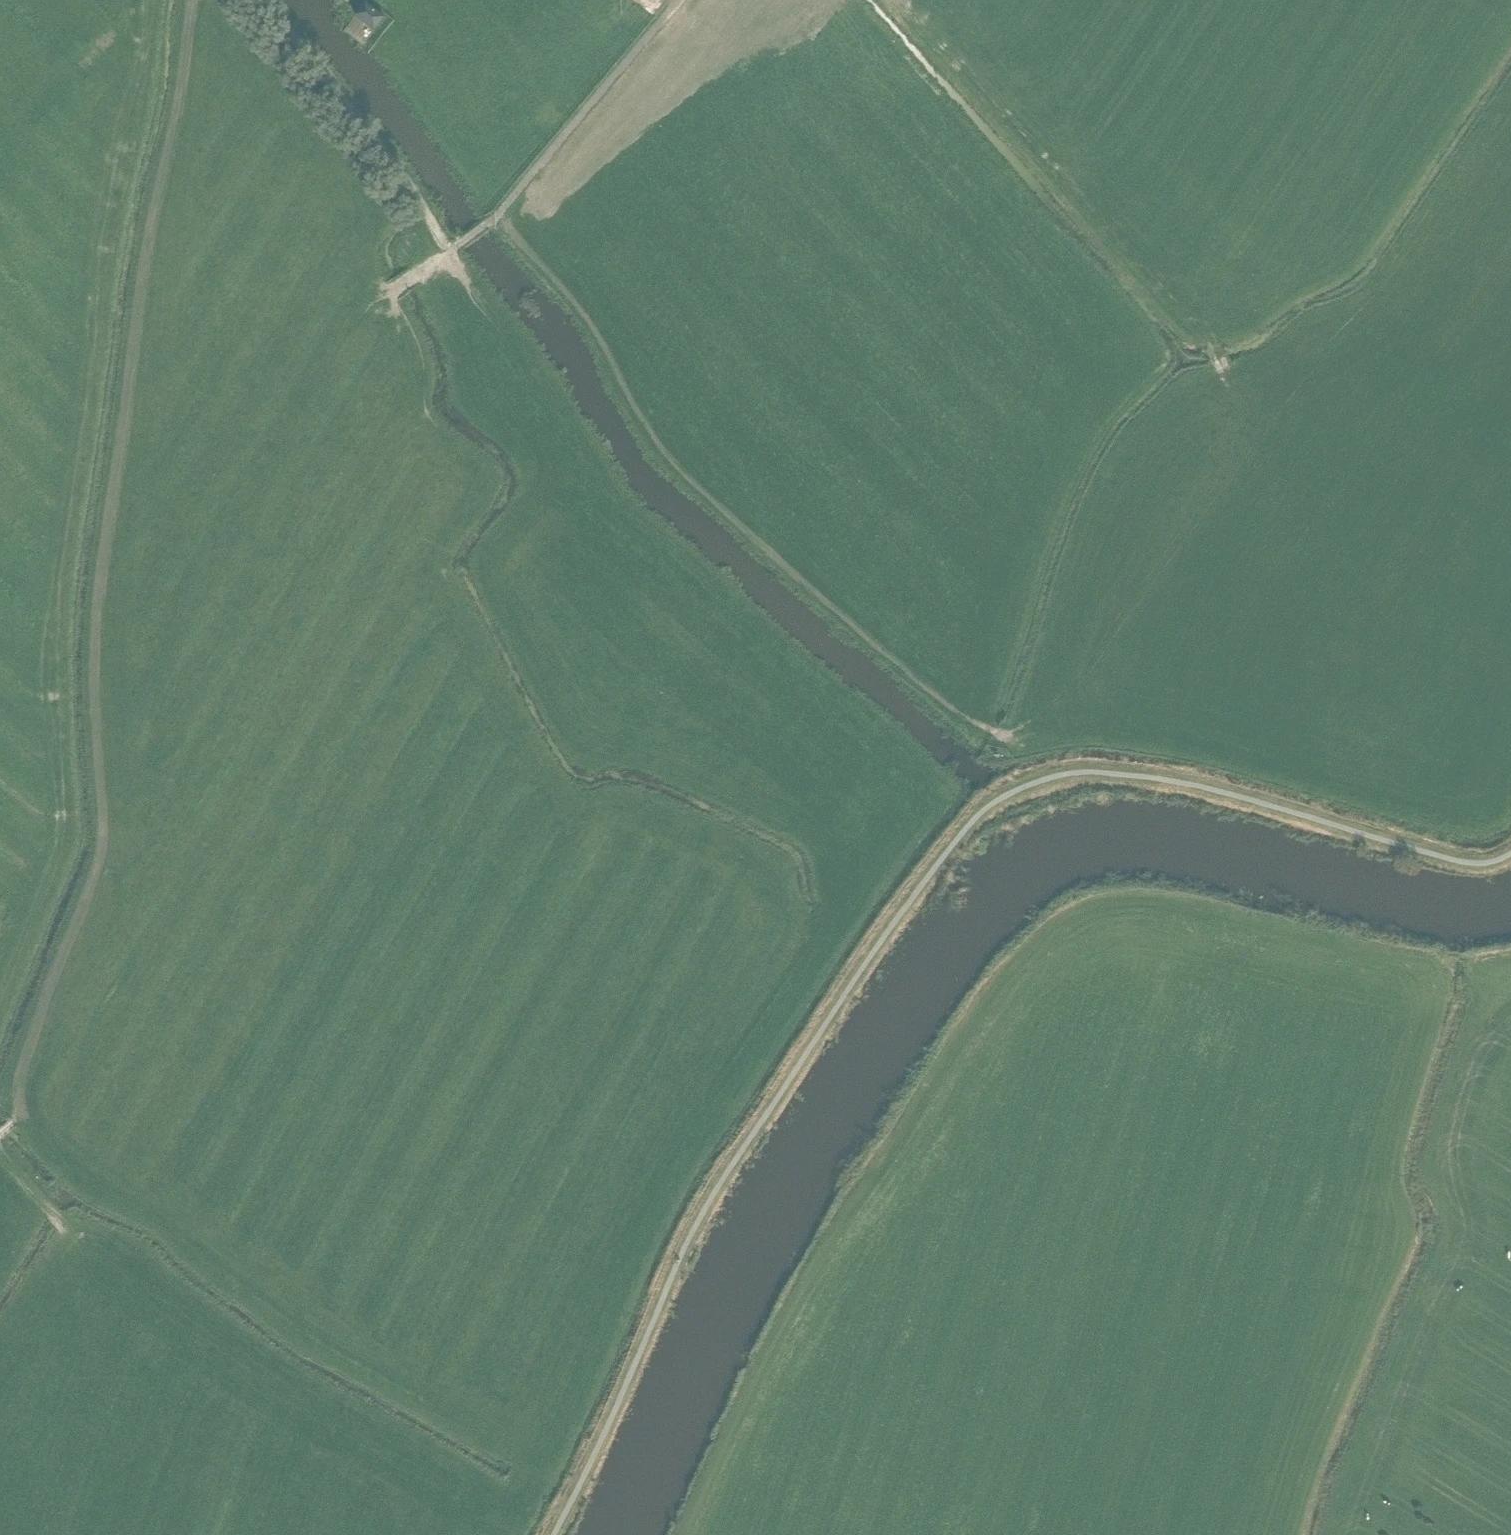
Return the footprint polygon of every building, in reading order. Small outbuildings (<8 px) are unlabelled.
[(373,32),(389,12),(373,0),(366,0),(353,16),(373,32)]
